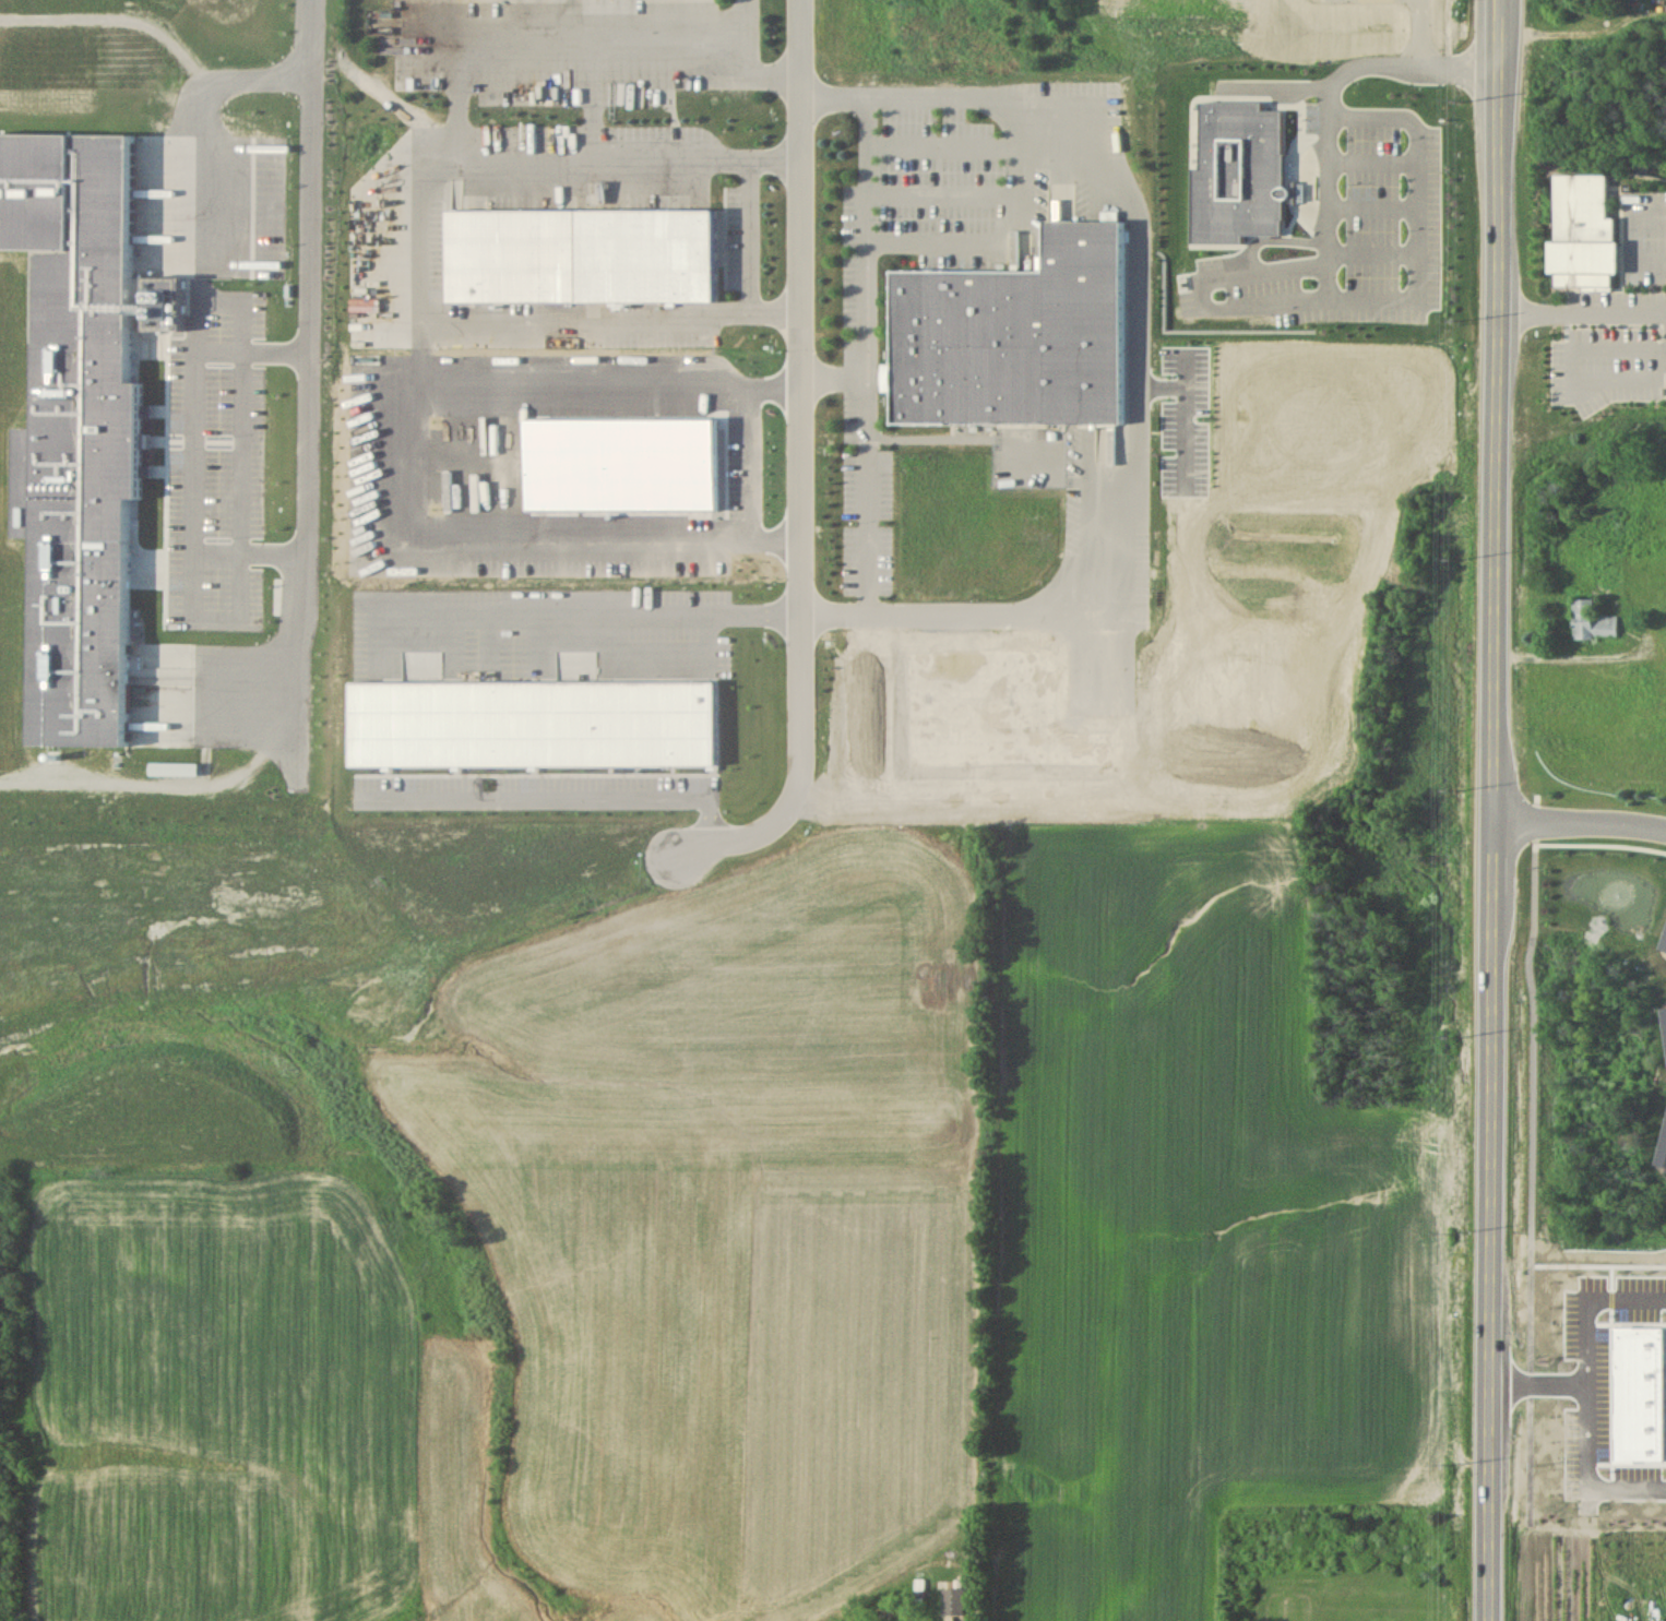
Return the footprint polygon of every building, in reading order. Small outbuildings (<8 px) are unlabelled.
[(1607,176),(1554,175),(1554,242),(1547,242),(1547,275),(1553,275),(1553,286),(1574,286),(1574,287),(1611,288),(1612,275),(1617,275),(1617,219),(1607,219),(1607,176)] [(1127,212),(1040,212),(1042,264),(893,265),(893,419),(1123,420),(1127,212)] [(1595,598),(1573,598),(1573,638),(1617,638),(1617,615),(1595,615),(1595,598)] [(963,1589),(942,1589),(942,1615),(963,1615),(963,1589)]
